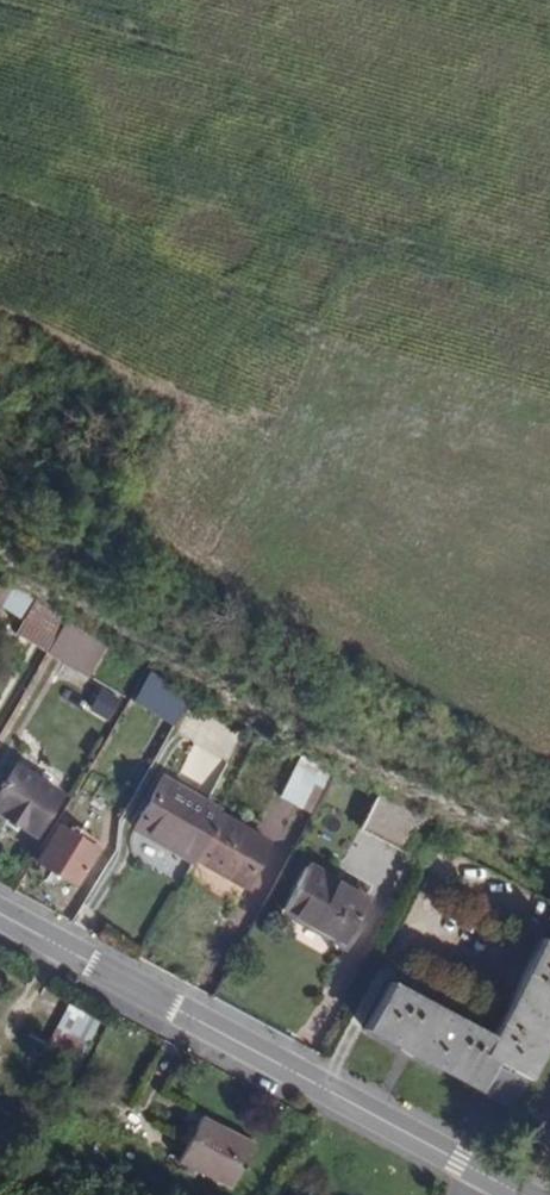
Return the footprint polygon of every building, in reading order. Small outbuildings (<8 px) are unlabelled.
[(69,615),(38,598),(17,634),(48,652),(69,615)] [(93,678),(114,641),(69,615),(48,652),(93,678)] [(153,673),(162,657),(147,649),(138,665),(153,673)] [(179,724),(198,692),(156,668),(137,701),(179,724)] [(108,722),(123,703),(104,689),(90,707),(108,722)] [(44,778),(50,766),(24,754),(19,764),(44,778)] [(68,791),(44,778),(19,764),(0,799),(0,810),(43,834),(68,791)] [(319,809),(327,775),(295,767),(286,801),(319,809)] [(178,852),(207,801),(168,781),(140,832),(178,852)] [(427,852),(448,811),(391,781),(370,822),(427,852)] [(254,887),(279,840),(228,811),(202,860),(254,887)] [(81,882),(106,839),(69,818),(43,862),(81,882)] [(350,938),(372,895),(311,863),(300,883),(311,889),(299,912),(350,938)] [(549,1035),(549,940),(543,936),(492,1033),(390,979),(366,1026),(363,1033),(478,1091),(494,1061),(528,1078),(549,1035)] [(232,1189),(255,1142),(250,1140),(244,1137),(237,1151),(220,1143),(227,1129),(201,1116),(179,1163),(230,1188),(232,1189)] [(237,1151),(244,1137),(245,1134),(228,1126),(227,1129),(220,1143),(237,1151)]
